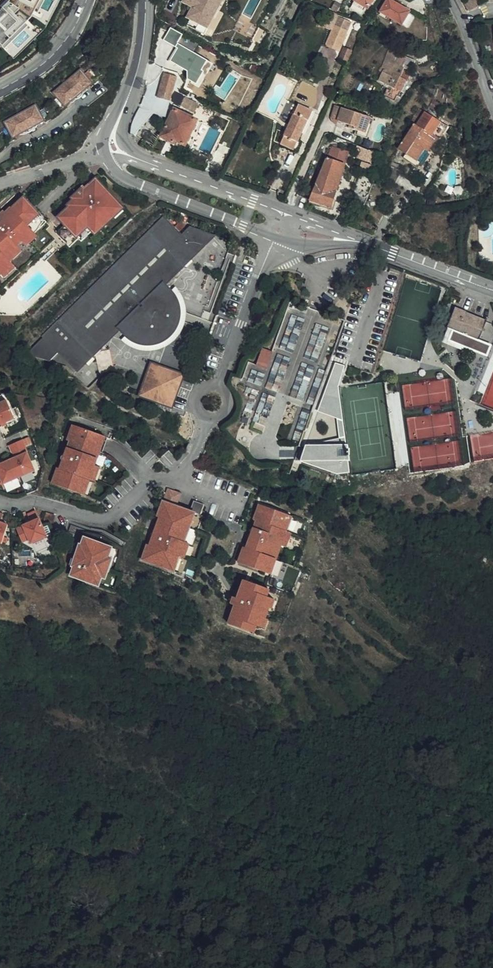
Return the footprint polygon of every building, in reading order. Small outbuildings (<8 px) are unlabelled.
[(0,18),(0,51),(12,64),(40,38),(31,26),(34,20),(48,29),(63,0),(15,0),(11,7),(0,18)] [(180,1),(190,6),(185,17),(203,27),(213,9),(217,11),(223,0),(181,0),(180,1)] [(354,2),(368,10),(374,0),(356,0),(354,2)] [(381,13),(402,25),(410,12),(389,0),(381,13)] [(464,2),(468,8),(468,9),(479,5),(477,0),(469,0),(464,2)] [(213,9),(203,27),(208,29),(217,11),(213,9)] [(338,14),(326,9),(320,25),(332,30),(337,16),(338,14)] [(350,22),(337,16),(332,30),(326,45),(339,51),(350,22)] [(362,24),(355,21),(352,27),(360,30),(362,24)] [(182,34),(169,27),(163,38),(176,47),(169,62),(187,71),(188,80),(199,86),(212,62),(178,43),(182,34)] [(351,50),(343,48),(339,58),(347,61),(351,50)] [(385,96),(396,100),(398,95),(400,96),(405,80),(407,80),(411,70),(389,62),(385,73),(392,76),(385,96)] [(84,71),(58,92),(68,105),(94,83),(84,71)] [(154,112),(140,108),(131,128),(132,136),(135,135),(155,113),(167,115),(177,81),(171,80),(172,76),(166,74),(165,74),(154,112)] [(172,101),(181,104),(184,95),(175,92),(172,101)] [(185,96),(181,106),(193,111),(197,102),(185,96)] [(309,121),(314,111),(299,104),(290,124),(286,122),(284,125),(289,127),(282,142),(297,149),(300,141),(298,140),(308,120),(309,121)] [(370,116),(335,105),(331,118),(331,120),(331,121),(332,123),(333,124),(337,125),(339,122),(351,126),(350,128),(357,130),(365,132),(370,117),(370,116)] [(38,106),(9,121),(16,136),(46,121),(38,106)] [(197,119),(171,108),(167,117),(170,118),(161,136),(175,142),(176,140),(185,144),(197,119)] [(443,120),(439,118),(427,111),(424,116),(419,113),(414,121),(417,124),(401,149),(418,159),(426,147),(431,149),(437,141),(439,138),(434,134),(443,120)] [(374,118),(370,117),(365,132),(357,130),(356,134),(368,138),(374,118)] [(443,120),(434,134),(439,138),(440,135),(448,123),(443,120)] [(333,146),(331,150),(321,174),(309,203),(331,209),(348,156),(350,152),(333,146)] [(398,171),(400,168),(401,164),(393,161),(390,167),(398,171)] [(402,169),(400,168),(398,171),(390,167),(385,178),(396,183),(402,169)] [(109,213),(119,204),(97,180),(85,190),(84,188),(78,193),(80,196),(75,200),(69,205),(71,207),(60,217),(66,224),(57,232),(66,242),(75,234),(77,236),(89,226),(92,229),(101,220),(109,213)] [(1,272),(12,262),(7,257),(19,246),(24,242),(35,231),(32,228),(43,218),(32,207),(24,198),(13,209),(12,207),(6,212),(1,217),(0,216),(0,273),(1,272)] [(119,204),(109,213),(114,218),(123,209),(119,204)] [(48,222),(43,217),(43,218),(32,228),(35,231),(36,233),(48,222)] [(191,227),(181,236),(178,239),(175,236),(179,233),(164,218),(26,354),(51,361),(60,351),(79,369),(86,362),(87,358),(89,355),(91,353),(95,349),(97,348),(100,349),(121,327),(117,321),(122,317),(127,321),(128,322),(140,332),(146,333),(155,333),(161,330),(167,325),(170,314),(170,310),(168,301),(154,287),(160,281),(168,278),(173,273),(175,268),(179,262),(183,265),(213,235),(191,227)] [(101,220),(92,229),(93,231),(96,234),(106,225),(101,220)] [(79,238),(82,242),(93,231),(92,229),(89,226),(77,236),(79,238)] [(36,233),(35,231),(24,242),(28,246),(39,236),(36,233)] [(75,234),(66,242),(70,247),(79,238),(77,236),(75,234)] [(23,251),(19,246),(7,257),(12,262),(23,251)] [(16,266),(12,262),(1,272),(5,277),(16,266)] [(164,285),(183,265),(179,262),(175,268),(173,273),(168,278),(160,281),(154,287),(168,301),(170,310),(170,314),(167,325),(161,330),(155,333),(146,333),(140,332),(128,322),(127,321),(121,327),(122,328),(126,332),(134,338),(140,341),(149,343),(156,342),(166,337),(169,334),(173,329),(177,323),(179,315),(179,309),(178,303),(174,297),(169,290),(164,285)] [(3,290),(10,283),(5,279),(0,284),(0,294),(3,290)] [(478,337),(486,318),(466,310),(467,309),(456,305),(446,330),(459,335),(462,330),(478,337)] [(117,321),(121,327),(127,321),(122,317),(117,321)] [(263,347),(257,364),(266,368),(272,351),(263,347)] [(95,349),(91,353),(89,355),(87,358),(86,362),(93,355),(100,349),(97,348),(95,349)] [(331,379),(340,382),(345,365),(336,362),(331,379)] [(172,406),(184,374),(152,363),(140,395),(172,406)] [(0,405),(0,427),(15,421),(7,402),(0,405)] [(96,450),(101,434),(74,425),(68,440),(71,441),(66,455),(64,456),(63,457),(62,459),(64,462),(61,469),(58,468),(53,484),(82,493),(87,478),(91,479),(96,465),(101,451),(96,450)] [(106,435),(101,434),(96,450),(101,451),(106,435)] [(10,447),(13,455),(27,449),(24,441),(10,447)] [(309,446),(305,464),(341,476),(357,473),(353,445),(309,446)] [(12,461),(20,479),(36,473),(28,455),(12,461)] [(1,481),(4,486),(20,479),(12,461),(4,464),(0,466),(0,481),(1,481)] [(101,467),(96,465),(91,479),(96,481),(101,467)] [(87,478),(82,493),(86,495),(91,479),(87,478)] [(193,510),(193,509),(179,505),(184,492),(170,487),(160,515),(162,516),(158,529),(155,531),(153,533),(154,535),(155,537),(152,544),(150,544),(145,559),(172,568),(178,553),(183,555),(188,541),(193,526),(188,524),(193,510)] [(197,499),(193,509),(193,510),(198,511),(204,513),(207,502),(197,499)] [(284,526),(289,511),(262,501),(257,517),(259,518),(257,525),(255,526),(254,527),(253,531),(249,545),(247,544),(242,560),(269,570),(274,555),(279,556),(284,542),(289,528),(284,526)] [(198,511),(193,510),(188,524),(193,526),(198,511)] [(295,513),(289,511),(284,526),(289,528),(295,513)] [(49,539),(44,528),(41,521),(34,524),(24,528),(18,531),(24,545),(30,542),(32,547),(49,539)] [(10,529),(10,527),(0,524),(0,544),(5,546),(10,529)] [(294,529),(289,528),(284,542),(288,543),(294,529)] [(110,557),(113,547),(86,537),(84,545),(82,545),(77,559),(75,558),(72,566),(76,567),(73,575),(96,584),(100,575),(104,577),(109,563),(111,557),(110,557)] [(188,541),(183,555),(187,557),(192,543),(188,541)] [(118,549),(113,547),(110,557),(111,557),(109,563),(113,565),(118,549)] [(178,553),(172,568),(178,570),(183,555),(178,553)] [(274,555),(269,570),(274,571),(279,556),(274,555)] [(113,565),(109,563),(104,577),(108,578),(110,571),(112,572),(114,565),(113,565)] [(268,593),(270,586),(247,578),(241,596),(237,595),(235,602),(238,603),(232,621),(255,630),(258,622),(260,623),(263,624),(273,595),(271,594),(268,593)] [(278,596),(273,595),(263,624),(268,626),(271,617),(269,616),(273,605),(275,606),(278,596)]
